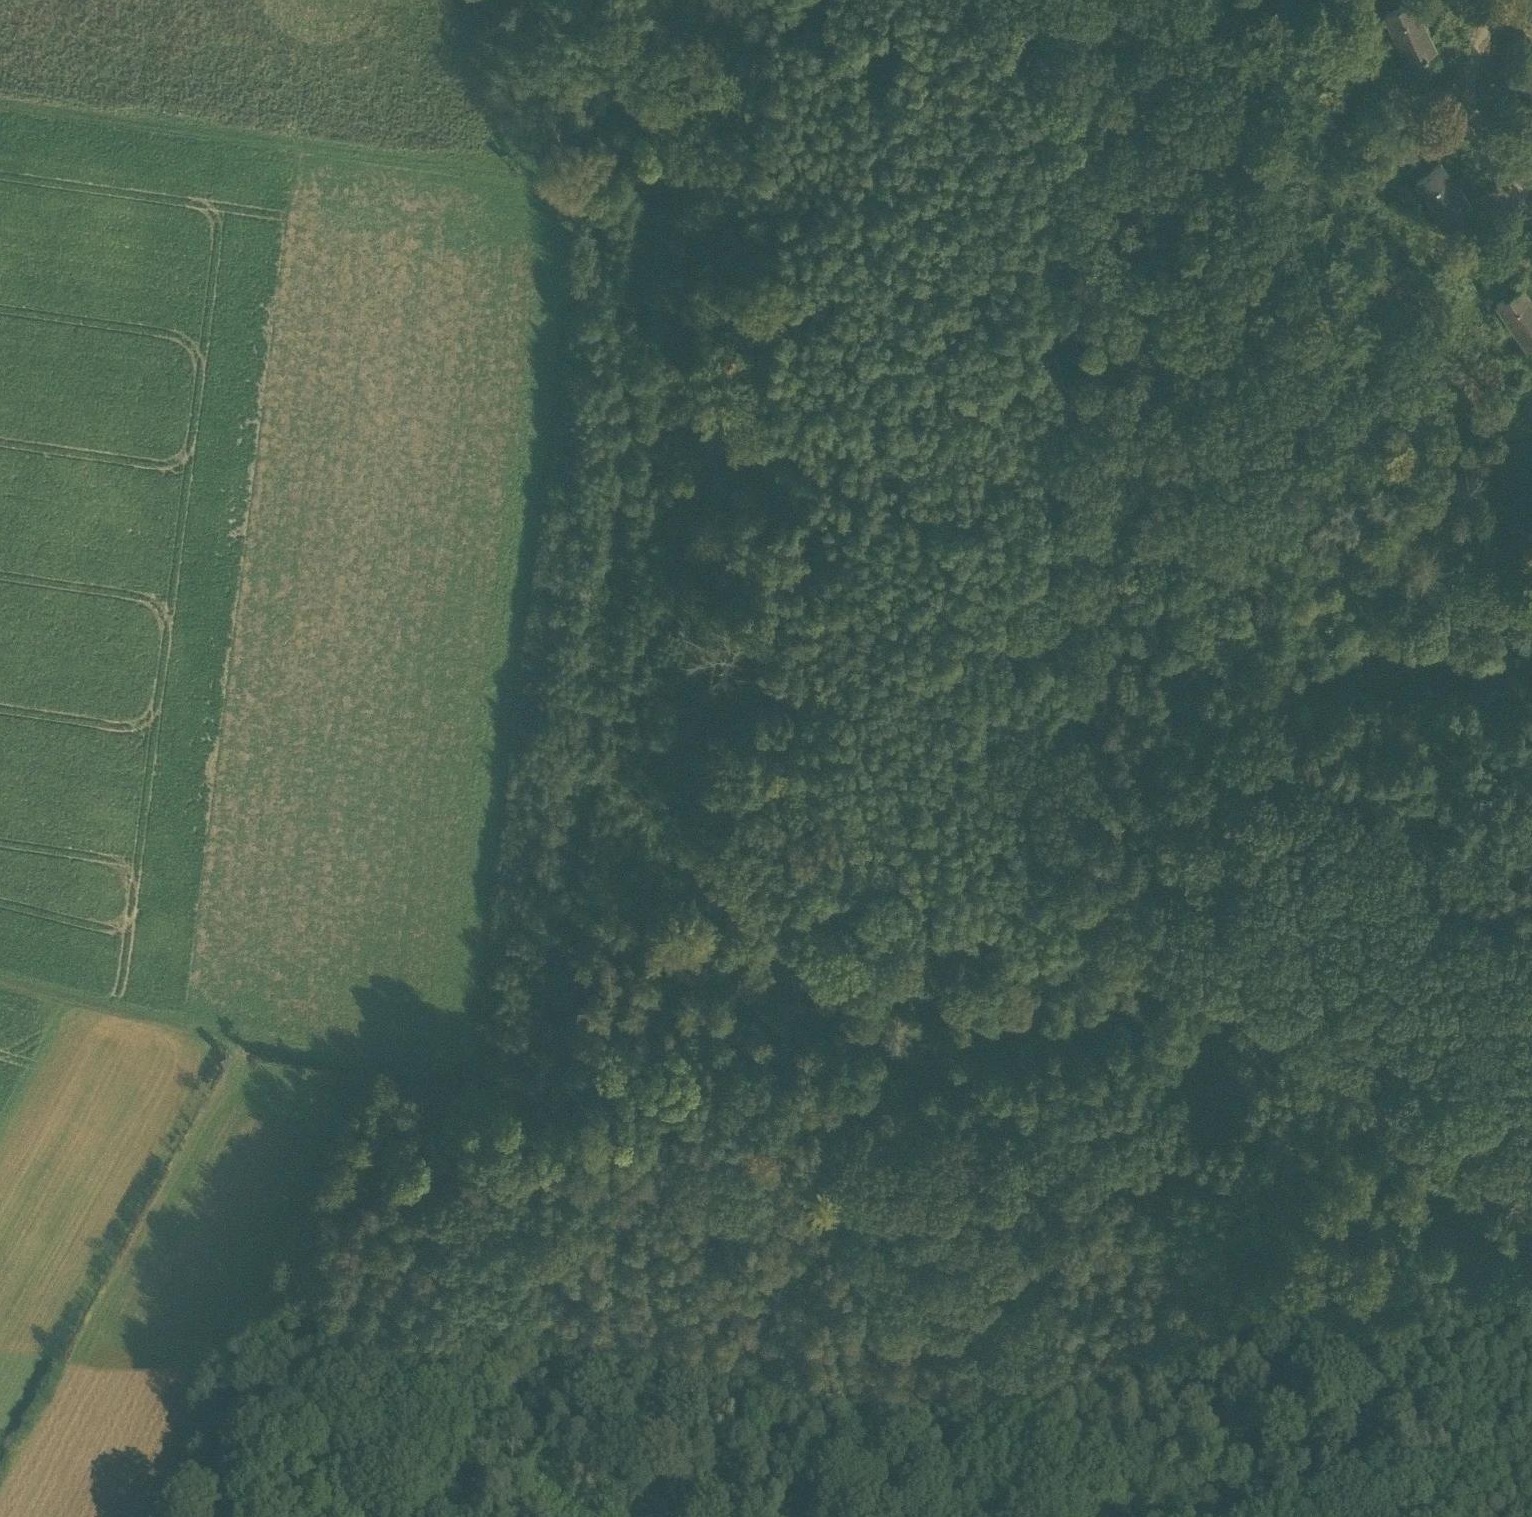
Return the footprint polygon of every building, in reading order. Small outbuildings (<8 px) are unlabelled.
[(1383,4),(1407,55),(1433,42),(1413,0),(1392,0),(1391,0),(1383,4)] [(1527,66),(1530,71),(1519,78),(1531,97),(1531,63),(1527,66)] [(1423,128),(1404,141),(1422,167),(1430,161),(1420,147),(1431,140),(1423,128)] [(1422,167),(1414,172),(1446,218),(1470,202),(1439,155),(1430,161),(1422,167)] [(1518,279),(1509,286),(1501,291),(1494,296),(1527,341),(1531,337),(1531,298),(1518,279)]
